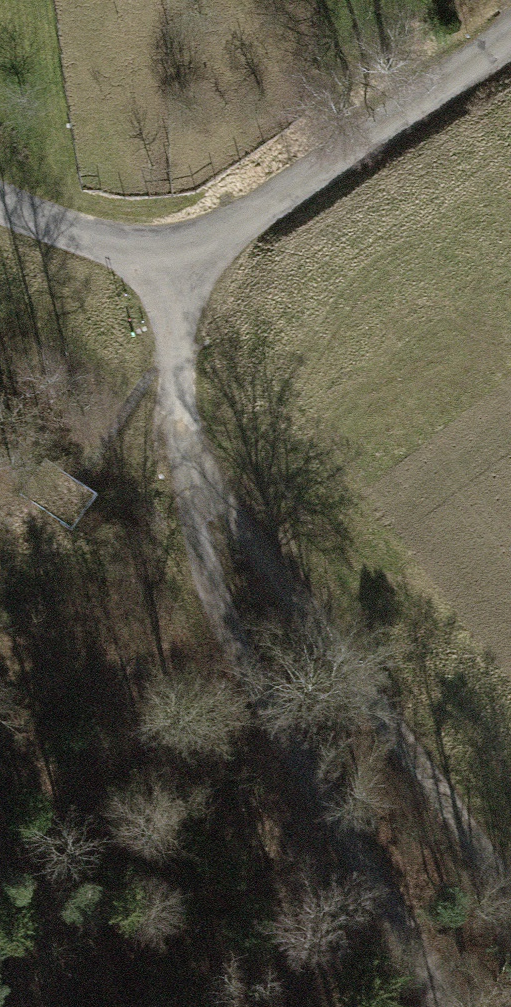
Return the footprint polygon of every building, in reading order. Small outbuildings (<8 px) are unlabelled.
[(95,492),(55,465),(33,495),(73,523),(95,492)]
